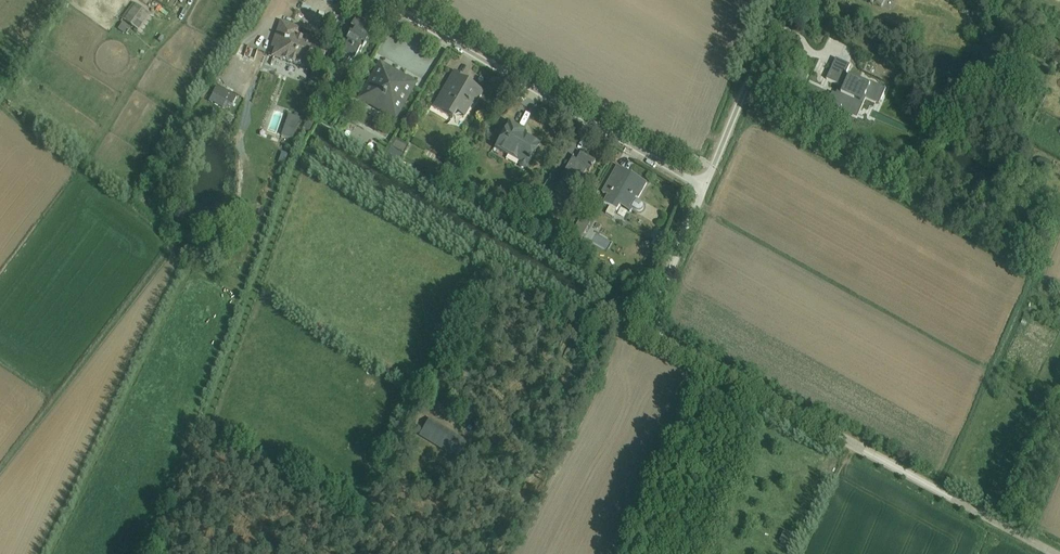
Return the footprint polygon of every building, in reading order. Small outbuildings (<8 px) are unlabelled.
[(133,2),(121,18),(138,30),(149,13),(133,2)] [(347,42),(342,52),(354,59),(358,52),(360,53),(369,38),(367,37),(372,27),(366,24),(367,22),(357,16),(350,27),(355,30),(352,36),(349,34),(345,41),(347,42)] [(123,22),(118,29),(125,35),(130,29),(123,22)] [(274,48),(271,58),(283,62),(284,61),(287,62),(286,63),(290,65),(290,63),(293,64),(293,66),(296,67),(297,65),(300,67),(300,68),(301,69),(311,43),(296,37),(299,29),(281,23),(272,48),(274,48)] [(1049,52),(1059,58),(1059,49),(1054,45),(1049,52)] [(839,53),(827,80),(840,86),(833,103),(837,105),(839,100),(858,109),(856,113),(858,113),(859,110),(870,115),(878,97),(882,99),(886,89),(871,82),(871,85),(860,81),(861,79),(847,73),(853,60),(839,53)] [(379,62),(358,100),(395,121),(417,83),(414,82),(413,84),(381,65),(382,63),(379,62)] [(454,72),(433,108),(453,119),(456,113),(465,118),(472,105),(473,106),(482,92),(464,81),(465,79),(454,72)] [(216,86),(212,93),(233,105),(237,97),(216,86)] [(289,114),(281,136),(293,139),(300,119),(289,114)] [(509,124),(495,149),(519,162),(519,168),(523,170),(525,169),(539,145),(521,135),(523,132),(509,124)] [(395,139),(386,156),(399,163),(408,146),(395,139)] [(281,152),(277,166),(283,167),(284,161),(286,161),(288,153),(281,152)] [(561,181),(554,195),(571,205),(579,190),(572,187),(577,178),(581,180),(586,171),(590,172),(596,161),(581,153),(577,160),(573,158),(560,180),(561,181)] [(618,167),(603,193),(608,196),(604,203),(610,207),(606,214),(613,218),(617,211),(618,212),(621,207),(631,213),(633,210),(631,209),(631,208),(639,211),(643,210),(644,208),(643,204),(636,199),(637,198),(639,199),(647,183),(646,183),(646,185),(629,175),(629,173),(618,167)] [(582,216),(569,239),(579,244),(592,221),(582,216)] [(592,243),(613,251),(616,242),(595,234),(592,243)] [(378,359),(372,366),(384,375),(389,368),(378,359)] [(429,418),(419,436),(457,459),(468,442),(429,418)] [(785,531),(780,541),(795,548),(800,538),(785,531)]
